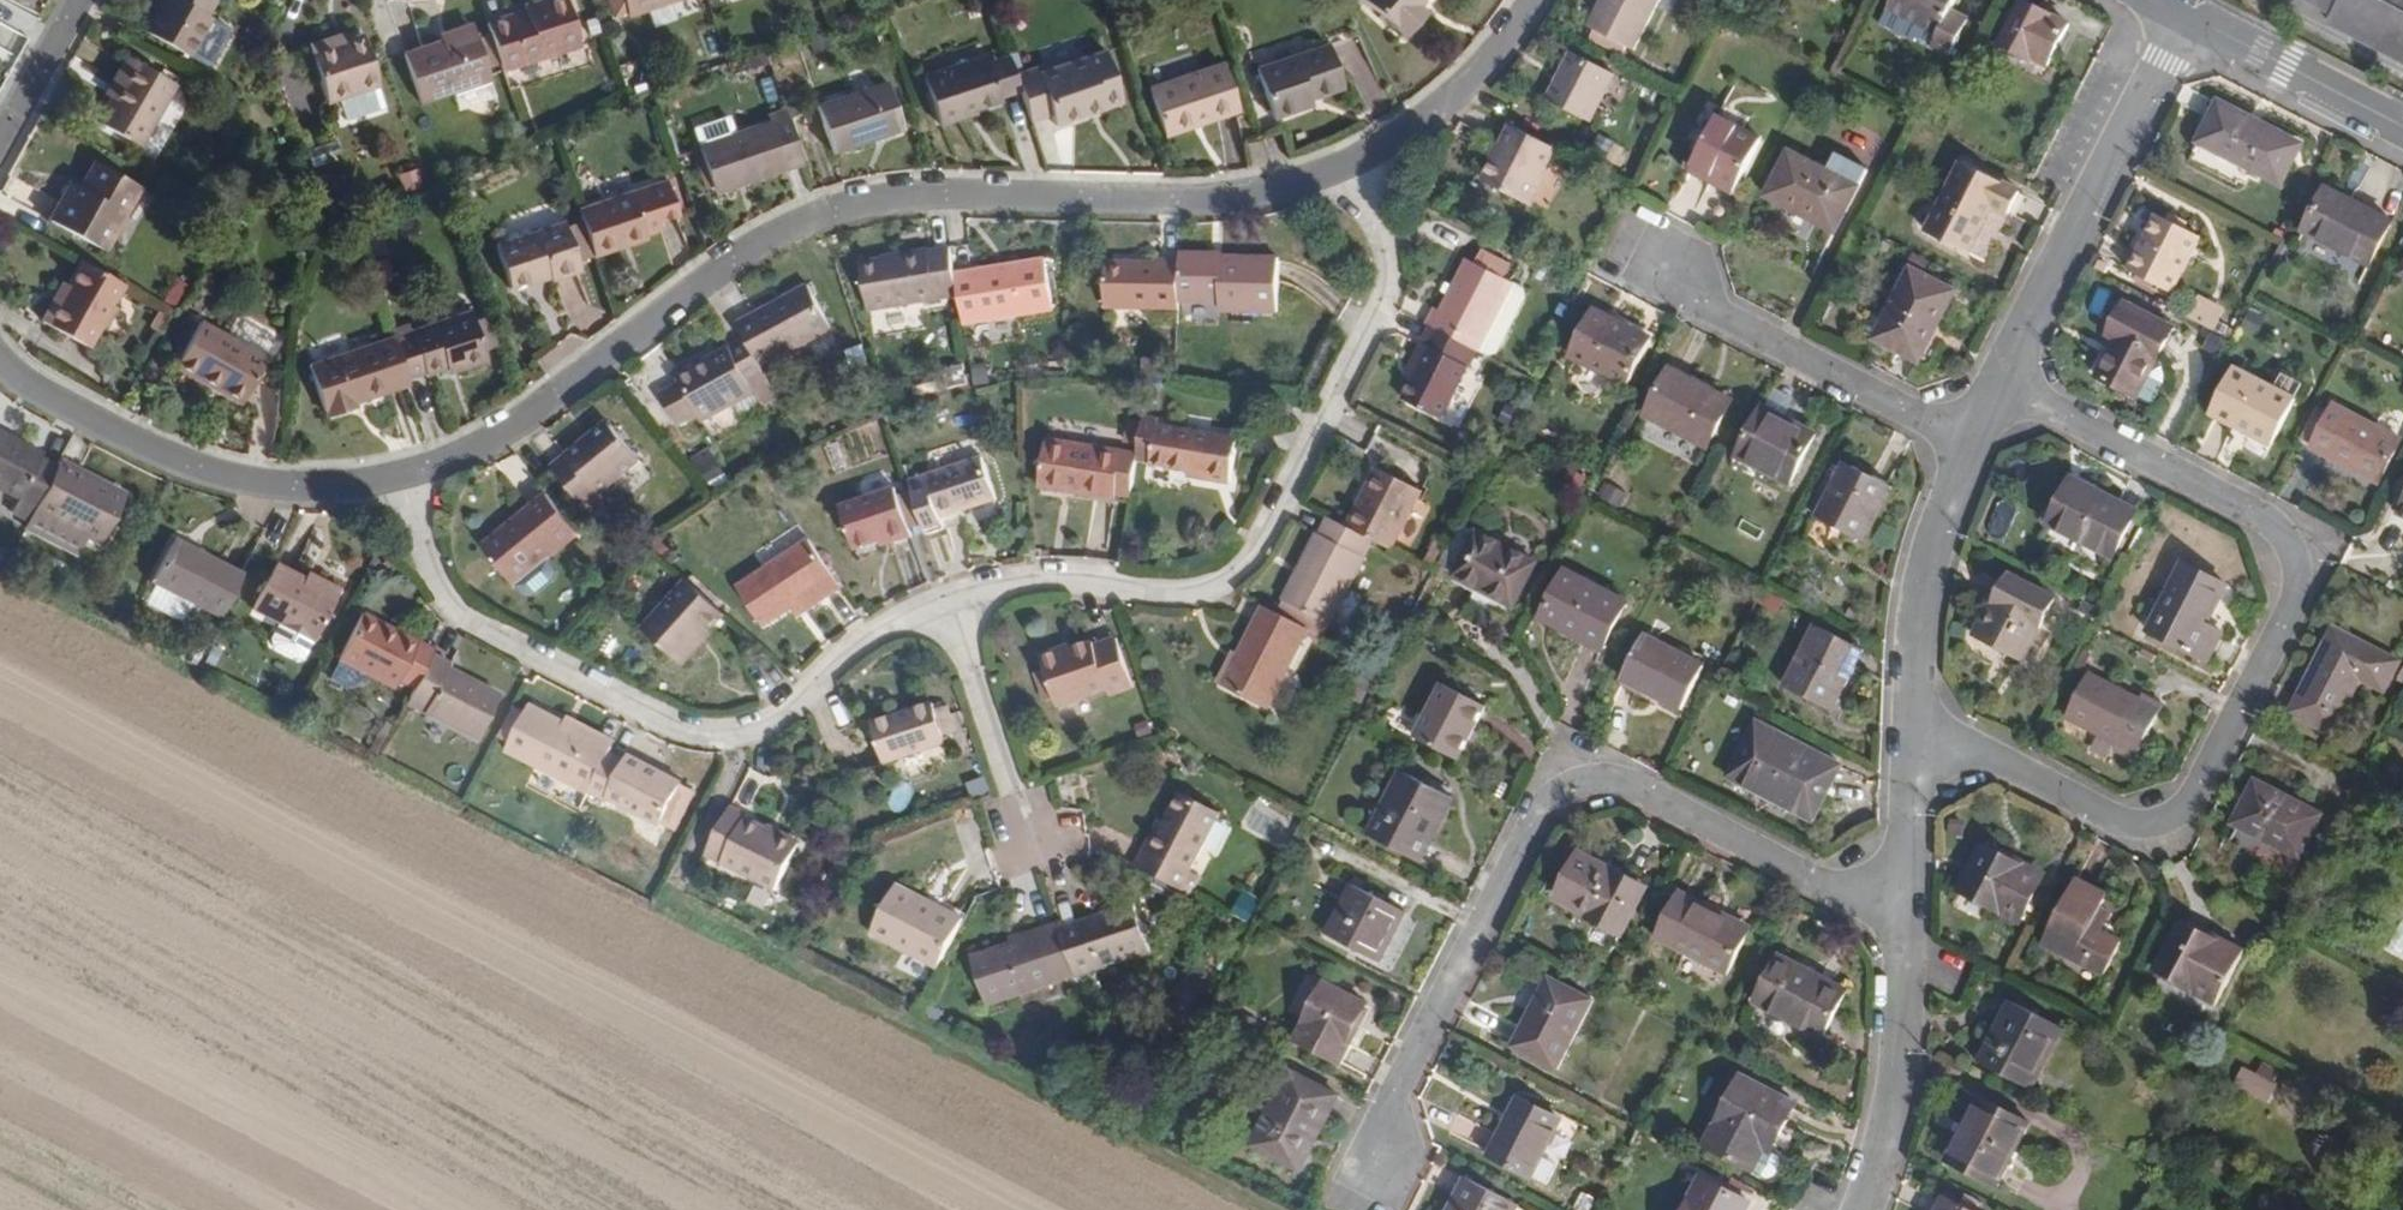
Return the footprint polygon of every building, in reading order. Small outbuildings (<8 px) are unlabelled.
[(214,14),(190,0),(165,0),(139,44),(186,72),(212,28),(207,26),(214,14)] [(622,0),(605,0),(612,21),(627,17),(622,0)] [(627,17),(630,26),(707,0),(709,4),(720,0),(622,0),(627,17)] [(1436,0),(1377,0),(1367,11),(1409,48),(1429,26),(1420,18),(1436,0)] [(1663,0),(1605,0),(1585,39),(1630,63),(1663,0)] [(1949,0),(1888,0),(1880,15),(1881,16),(1929,40),(1922,54),(1940,64),(1957,31),(1938,22),(1949,0)] [(2326,17),(2322,25),(2402,66),(2402,0),(2294,0),(2326,17)] [(583,62),(564,9),(524,23),(526,28),(491,41),(508,90),(583,62)] [(1929,40),(1881,16),(1875,30),(1922,54),(1929,40)] [(2042,83),(2061,44),(2011,20),(1989,65),(2017,78),(2020,73),(2042,83)] [(599,47),(595,29),(583,33),(587,49),(599,47)] [(439,51),(474,39),(472,34),(437,46),(439,51)] [(490,89),(474,39),(439,51),(404,63),(422,113),(490,89)] [(383,95),(363,42),(336,53),(308,64),(328,116),(383,95)] [(390,43),(376,47),(380,57),(393,52),(390,43)] [(308,64),(336,53),(333,45),(305,56),(308,64)] [(822,46),(807,52),(811,66),(827,60),(822,46)] [(1350,92),(1335,49),(1262,74),(1280,125),(1307,116),(1305,108),(1350,92)] [(1126,109),(1110,61),(1042,83),(1040,75),(1018,83),(1026,102),(1037,133),(1059,126),(1060,131),(1126,109)] [(1026,102),(1018,83),(1011,62),(987,70),(1000,111),(1026,102)] [(987,70),(985,65),(921,86),(940,138),(969,128),(968,123),(1001,112),(1000,111),(987,70)] [(1590,136),(1617,87),(1576,65),(1549,114),(1590,136)] [(142,159),(176,96),(123,68),(110,93),(118,98),(111,113),(98,135),(142,159)] [(771,76),(768,68),(745,75),(747,82),(771,76)] [(1245,122),(1229,74),(1153,100),(1154,107),(1155,115),(1159,124),(1166,128),(1169,138),(1209,125),(1212,133),(1245,122)] [(111,113),(118,98),(110,93),(102,108),(111,113)] [(904,143),(888,95),(821,117),(837,165),(904,143)] [(2281,182),(2302,139),(2224,101),(2195,160),(2242,183),(2250,167),(2281,182)] [(1696,156),(1711,125),(1691,115),(1676,145),(1696,156)] [(1728,199),(1754,147),(1711,125),(1696,156),(1689,168),(1715,181),(1709,190),(1728,199)] [(808,176),(790,127),(777,131),(794,180),(808,176)] [(794,180),(777,131),(708,154),(721,193),(761,181),(764,190),(794,180)] [(1533,222),(1565,165),(1517,140),(1486,196),(1533,222)] [(1593,144),(1585,158),(1600,166),(1607,153),(1593,144)] [(334,153),(304,163),(310,179),(340,170),(334,153)] [(1823,243),(1847,197),(1814,180),(1781,164),(1757,210),(1823,243)] [(1847,197),(1855,180),(1823,164),(1814,180),(1847,197)] [(1715,181),(1689,168),(1683,165),(1678,175),(1709,190),(1715,181)] [(1998,220),(2010,196),(1955,169),(1920,238),(1960,258),(1984,212),(1998,220)] [(106,266),(141,203),(98,179),(84,203),(72,197),(52,234),(106,266)] [(724,204),(764,190),(761,181),(721,193),(724,204)] [(396,188),(401,204),(418,200),(413,182),(396,188)] [(2393,226),(2328,192),(2308,229),(2373,264),(2393,226)] [(645,248),(628,202),(579,220),(583,231),(596,265),(645,248)] [(2169,298),(2199,240),(2156,218),(2126,276),(2169,298)] [(583,231),(566,238),(578,273),(596,267),(596,265),(583,231)] [(566,238),(564,233),(492,258),(506,298),(546,284),(549,293),(581,282),(578,273),(566,238)] [(0,250),(0,261),(6,264),(13,251),(2,246),(0,250)] [(2253,265),(2262,270),(2266,260),(2258,256),(2253,265)] [(1475,258),(1467,272),(1498,287),(1505,274),(1475,258)] [(962,288),(957,261),(908,269),(908,272),(866,279),(874,325),(965,310),(963,295),(962,288)] [(1283,329),(1286,275),(1227,272),(1227,267),(1186,265),(1186,271),(1184,315),(1229,317),(1229,326),(1283,329)] [(2092,266),(2087,273),(2098,278),(2102,271),(2092,266)] [(1427,317),(1419,331),(1423,333),(1413,352),(1421,356),(1402,392),(1395,406),(1435,428),(1471,359),(1506,291),(1498,287),(1467,272),(1459,268),(1432,319),(1427,317)] [(383,269),(367,274),(373,290),(389,285),(383,269)] [(1184,315),(1186,271),(1161,270),(1161,277),(1135,276),(1135,272),(1109,271),(1107,320),(1184,324),(1184,315)] [(1064,325),(1055,272),(1019,278),(1020,286),(963,295),(965,310),(970,340),(1064,325)] [(92,366),(117,322),(112,319),(123,299),(81,277),(59,318),(53,315),(41,338),(92,366)] [(1020,286),(1019,278),(962,288),(963,295),(1020,286)] [(1934,339),(1954,300),(1908,278),(1874,346),(1913,365),(1928,335),(1934,339)] [(2163,300),(2150,293),(2147,298),(2159,305),(2163,300)] [(762,378),(829,340),(804,297),(737,336),(748,355),(762,378)] [(2137,404),(2172,335),(2124,311),(2109,342),(2119,347),(2100,385),(2137,404)] [(2245,312),(2233,333),(2250,342),(2259,326),(2255,324),(2257,318),(2245,312)] [(1613,394),(1638,346),(1577,315),(1552,363),(1613,394)] [(473,326),(471,321),(411,341),(413,346),(395,352),(406,384),(407,386),(425,381),(426,384),(460,373),(461,377),(487,369),(483,357),(473,326)] [(494,353),(484,322),(473,326),(483,357),(494,353)] [(154,324),(146,339),(156,344),(163,329),(154,324)] [(268,372),(200,335),(177,379),(245,415),(268,372)] [(395,352),(391,342),(302,375),(317,416),(323,414),(325,420),(349,412),(346,404),(406,384),(395,352)] [(1394,388),(1402,392),(1421,356),(1413,352),(1394,388)] [(762,378),(748,355),(680,390),(684,399),(699,427),(704,436),(736,420),(754,410),(775,400),(762,378)] [(1696,453),(1720,405),(1662,375),(1638,423),(1696,453)] [(1520,377),(1517,383),(1524,387),(1527,381),(1520,377)] [(2266,454),(2288,410),(2229,380),(2207,424),(2266,454)] [(988,381),(977,383),(980,401),(991,400),(988,381)] [(699,427),(684,399),(661,411),(676,439),(699,427)] [(775,400),(754,410),(759,419),(780,408),(775,400)] [(1490,429),(1500,434),(1509,418),(1500,413),(1490,429)] [(2369,494),(2392,451),(2323,416),(2300,460),(2369,494)] [(1777,490),(1803,437),(1780,425),(1776,433),(1750,420),(1727,464),(1777,490)] [(1140,463),(1144,440),(1129,437),(1125,460),(1140,463)] [(1222,464),(1224,452),(1149,438),(1144,468),(1143,476),(1206,487),(1205,493),(1240,500),(1247,468),(1222,464)] [(643,479),(612,441),(585,463),(582,458),(553,482),(592,529),(599,523),(610,514),(606,510),(643,479)] [(38,472),(41,466),(0,445),(0,502),(13,509),(5,525),(25,536),(53,479),(38,472)] [(1247,468),(1248,456),(1224,452),(1222,464),(1247,468)] [(1143,476),(1144,468),(1048,456),(1043,498),(1085,503),(1084,510),(1125,516),(1127,504),(1139,506),(1143,476)] [(708,460),(685,473),(707,496),(722,488),(724,486),(708,460)] [(1855,543),(1881,489),(1840,469),(1814,523),(1855,543)] [(97,552),(123,503),(58,470),(53,479),(25,536),(23,539),(73,565),(83,546),(97,552)] [(1001,512),(989,474),(915,497),(918,505),(930,539),(932,546),(959,538),(955,527),(1001,512)] [(1390,565),(1420,505),(1374,482),(1344,541),(1369,553),(1390,565)] [(2104,560),(2127,514),(2064,482),(2041,527),(2104,560)] [(2389,521),(2402,528),(2402,493),(2389,521)] [(1084,510),(1085,503),(1043,498),(1042,505),(1084,510)] [(904,509),(902,504),(846,523),(858,560),(892,549),(895,559),(919,551),(916,543),(904,509)] [(930,539),(918,505),(904,509),(916,543),(930,539)] [(510,604),(579,551),(549,512),(480,566),(510,604)] [(599,523),(592,529),(598,536),(605,530),(599,523)] [(1329,634),(1369,553),(1344,541),(1328,532),(1320,549),(1311,544),(1295,576),(1308,582),(1291,615),(1329,634)] [(1509,618),(1531,576),(1471,546),(1449,588),(1509,618)] [(769,636),(819,600),(827,610),(844,597),(811,550),(742,599),(769,636)] [(217,635),(242,590),(170,552),(146,598),(217,635)] [(675,563),(667,552),(653,561),(664,571),(675,563)] [(1,571),(9,557),(0,553),(0,571),(1,571)] [(675,563),(664,571),(673,579),(684,569),(677,561),(675,563)] [(308,650),(332,604),(273,573),(249,620),(308,650)] [(2202,633),(2220,597),(2176,575),(2143,638),(2206,670),(2220,642),(2202,633)] [(1291,615),(1308,582),(1295,576),(1278,608),(1291,615)] [(544,578),(511,604),(520,614),(528,614),(551,595),(552,588),(544,578)] [(1598,653),(1620,607),(1561,579),(1539,625),(1598,653)] [(2012,674),(2044,612),(1995,587),(1963,649),(2012,674)] [(701,654),(725,625),(689,593),(644,647),(685,682),(705,658),(701,654)] [(367,688),(408,710),(404,718),(476,755),(499,710),(476,698),(470,700),(448,689),(446,680),(428,671),(434,661),(360,622),(334,672),(335,672),(367,688)] [(1269,723),(1312,644),(1267,622),(1225,699),(1269,723)] [(1827,712),(1856,655),(1812,632),(1782,689),(1827,712)] [(2367,698),(2383,668),(2325,638),(2283,721),(2321,741),(2348,688),(2367,698)] [(1681,715),(1702,671),(1645,643),(1624,687),(1681,715)] [(215,652),(207,668),(216,672),(224,656),(215,652)] [(1134,704),(1119,655),(1092,663),(1090,659),(1042,674),(1044,684),(1054,714),(1057,722),(1109,706),(1110,711),(1134,704)] [(2086,661),(2078,657),(2069,675),(2076,679),(2086,661)] [(2401,693),(2402,689),(2402,674),(2397,670),(2389,686),(2401,693)] [(367,688),(335,672),(326,690),(342,697),(359,694),(359,692),(367,688)] [(2129,763),(2156,712),(2137,702),(2134,707),(2078,677),(2057,718),(2111,746),(2108,752),(2129,763)] [(1054,714),(1044,684),(1033,688),(1042,717),(1054,714)] [(1476,709),(1432,686),(1404,739),(1449,763),(1476,709)] [(935,715),(933,710),(872,730),(885,770),(945,751),(944,745),(935,715)] [(955,741),(946,712),(935,715),(944,745),(955,741)] [(593,803),(613,765),(554,735),(524,720),(521,726),(503,759),(501,765),(589,809),(593,803)] [(503,759),(521,726),(510,721),(493,753),(503,759)] [(617,757),(558,727),(554,735),(613,765),(617,757)] [(1806,830),(1836,772),(1749,727),(1720,784),(1806,830)] [(697,802),(629,768),(627,772),(613,765),(593,803),(608,811),(616,809),(665,834),(681,832),(697,802)] [(1421,864),(1452,803),(1402,777),(1370,838),(1421,864)] [(2316,823),(2249,789),(2226,834),(2292,869),(2316,823)] [(1191,883),(1219,831),(1184,812),(1154,866),(1147,862),(1135,883),(1191,911),(1203,889),(1191,883)] [(1959,827),(1944,826),(1942,842),(1957,843),(1959,827)] [(774,919),(795,878),(761,861),(765,855),(747,846),(749,843),(727,831),(701,883),(774,919)] [(800,869),(766,852),(765,855),(761,861),(795,878),(800,869)] [(2014,929),(2036,885),(1977,855),(1955,899),(2014,929)] [(1613,943),(1637,896),(1568,862),(1544,909),(1613,943)] [(1377,963),(1402,912),(1347,884),(1321,935),(1377,963)] [(2097,984),(2116,947),(2090,934),(2099,916),(2101,910),(2070,894),(2038,955),(2097,984)] [(1254,908),(1237,899),(1224,921),(1241,931),(1254,908)] [(1720,985),(1741,942),(1697,920),(1700,914),(1676,902),(1651,951),(1720,985)] [(935,988),(963,938),(892,903),(867,954),(935,988)] [(2107,920),(2099,916),(2090,934),(2098,937),(2107,920)] [(1142,920),(1064,946),(1059,929),(1036,937),(1038,945),(1013,954),(969,968),(986,1018),(1078,988),(1081,999),(1098,993),(1159,973),(1142,920)] [(1013,954),(1038,945),(1036,937),(1011,946),(1013,954)] [(2209,1017),(2233,970),(2174,939),(2150,986),(2209,1017)] [(1812,1040),(1835,995),(1772,964),(1749,1009),(1812,1040)] [(1541,1077),(1576,1007),(1529,984),(1494,1053),(1541,1077)] [(1342,1041),(1360,1007),(1318,986),(1287,1048),(1332,1072),(1347,1043),(1342,1041)] [(1098,993),(1081,999),(1085,1011),(1102,1005),(1098,993)] [(2022,1100),(2052,1041),(1997,1013),(1967,1072),(2022,1100)] [(2252,1065),(2245,1077),(2264,1086),(2270,1075),(2252,1065)] [(2233,1070),(2222,1088),(2258,1107),(2267,1089),(2264,1086),(2245,1077),(2233,1070)] [(1289,1174),(1326,1100),(1280,1077),(1243,1151),(1289,1174)] [(1732,1085),(1697,1154),(1707,1159),(1743,1178),(1746,1172),(1766,1183),(1776,1181),(1781,1170),(1779,1163),(1767,1156),(1788,1113),(1732,1085)] [(1530,1156),(1547,1121),(1504,1100),(1476,1157),(1518,1178),(1520,1176),(1530,1156)] [(1990,1199),(2024,1133),(1972,1107),(1956,1138),(1961,1141),(1944,1175),(1990,1199)] [(1534,1183),(1544,1164),(1530,1156),(1520,1176),(1534,1183)] [(1743,1178),(1707,1159),(1703,1167),(1743,1186),(1746,1180),(1743,1178)] [(1581,1209),(1590,1189),(1578,1183),(1569,1202),(1581,1209)] [(1507,1209),(1455,1184),(1442,1209),(1507,1209)] [(1694,1186),(1682,1209),(1740,1209),(1694,1186)]
